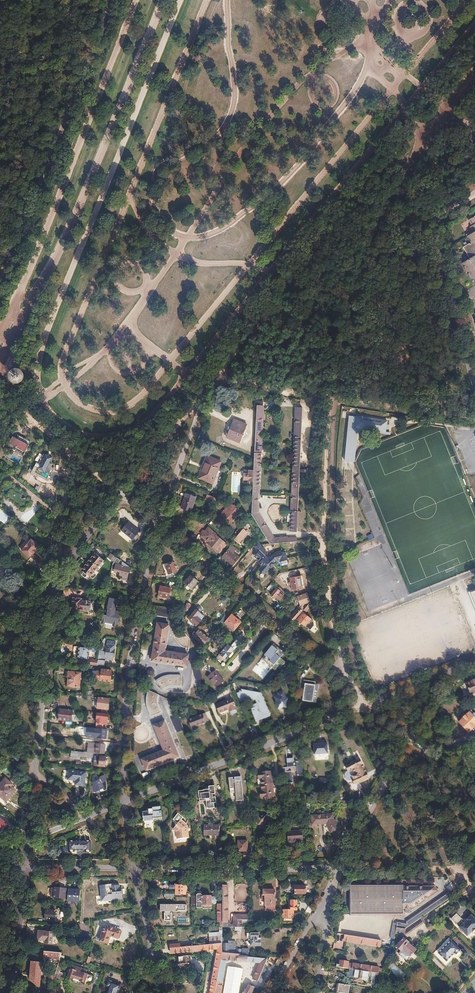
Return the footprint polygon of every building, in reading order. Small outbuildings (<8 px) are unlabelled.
[(460,264),(473,285),(474,284),(474,216),(468,220),(471,227),(470,228),(473,234),(467,237),(471,245),(469,246),(468,244),(462,248),(469,261),(468,262),(467,260),(460,264)] [(9,374),(9,377),(10,379),(12,381),(13,382),(16,383),(18,383),(20,383),(22,381),(24,379),(25,377),(25,375),(24,372),(23,370),(21,369),(18,368),(16,368),(14,369),(12,370),(10,372),(9,374)] [(255,462),(254,466),(260,467),(261,450),(263,450),(263,442),(261,442),(262,406),(257,406),(255,462)] [(297,407),(294,468),(300,468),(302,407),(297,407)] [(344,456),(352,458),(355,433),(354,433),(355,429),(355,427),(398,434),(399,423),(357,416),(357,417),(349,416),(344,456)] [(233,423),(227,437),(240,442),(245,429),(245,428),(246,424),(235,419),(233,424),(233,423)] [(25,452),(28,445),(12,437),(9,444),(25,452)] [(52,457),(46,454),(39,469),(45,471),(52,457)] [(208,456),(200,478),(214,483),(221,461),(208,456)] [(245,470),(244,480),(249,480),(249,481),(254,482),(253,494),(259,494),(260,467),(254,466),(254,470),(245,470)] [(232,475),(231,492),(240,492),(240,475),(232,475)] [(7,490),(5,491),(6,494),(8,495),(10,495),(9,497),(8,498),(8,499),(9,500),(11,500),(12,500),(17,502),(17,503),(16,504),(17,504),(18,505),(19,504),(21,506),(22,505),(23,505),(23,506),(22,507),(21,507),(21,508),(22,509),(23,510),(24,510),(25,509),(27,507),(27,506),(27,504),(26,503),(27,501),(28,500),(28,499),(27,498),(26,497),(25,497),(25,496),(26,496),(26,495),(25,494),(25,493),(24,494),(23,493),(23,492),(22,491),(23,490),(22,489),(21,488),(20,488),(19,488),(18,489),(17,488),(16,488),(15,489),(14,488),(15,485),(15,483),(14,482),(12,482),(11,482),(10,483),(10,486),(7,486),(6,487),(7,488),(9,488),(9,489),(7,490)] [(187,493),(182,506),(187,508),(186,509),(192,511),(197,497),(187,493)] [(253,494),(253,515),(271,544),(299,541),(298,537),(289,538),(289,537),(273,538),(259,514),(259,494),(253,494)] [(208,495),(207,499),(214,502),(212,504),(214,506),(220,500),(214,497),(208,495)] [(290,509),(290,519),(292,519),(291,528),(297,528),(297,525),(297,521),(299,521),(299,509),(298,509),(298,496),(293,496),(292,509),(290,509)] [(231,504),(223,513),(232,521),(241,511),(239,507),(231,504)] [(203,520),(199,525),(202,527),(206,522),(206,523),(208,520),(205,517),(203,520)] [(128,522),(121,530),(132,540),(139,531),(128,522)] [(239,535),(235,540),(239,543),(252,529),(249,524),(244,530),(239,535)] [(204,530),(200,534),(202,535),(201,536),(209,543),(208,544),(219,553),(227,545),(216,535),(217,534),(209,527),(205,531),(204,530)] [(31,539),(21,551),(29,557),(32,553),(33,554),(36,550),(35,549),(38,545),(31,539)] [(258,543),(254,547),(259,551),(256,555),(257,556),(256,557),(261,562),(266,556),(268,553),(258,543)] [(232,546),(222,557),(232,566),(239,558),(233,554),(236,550),(232,546)] [(276,553),(270,559),(275,563),(276,564),(277,561),(280,561),(281,562),(288,561),(286,552),(283,553),(281,554),(281,552),(276,553)] [(89,562),(82,570),(90,577),(104,560),(95,553),(88,561),(89,562)] [(111,553),(107,558),(113,562),(117,558),(111,553)] [(262,566),(259,570),(265,575),(271,568),(271,565),(275,563),(270,559),(266,556),(261,562),(259,564),(262,566)] [(121,571),(120,576),(123,577),(123,578),(128,579),(130,567),(123,562),(122,565),(119,565),(120,560),(117,558),(113,562),(111,570),(115,571),(115,569),(121,571)] [(175,562),(166,565),(169,574),(178,571),(175,562)] [(190,575),(185,582),(191,588),(197,581),(190,575)] [(301,577),(291,580),(294,591),(305,588),(301,577)] [(161,586),(158,596),(168,598),(171,588),(161,586)] [(277,588),(271,595),(274,598),(276,596),(280,600),(283,596),(279,592),(280,591),(277,588)] [(301,606),(291,617),(295,621),(302,613),(303,611),(304,605),(310,602),(306,594),(298,598),(301,606)] [(74,598),(73,609),(80,610),(90,611),(91,600),(84,599),(74,598)] [(104,614),(102,621),(117,624),(120,612),(115,611),(117,599),(110,598),(107,609),(109,609),(107,615),(104,614)] [(302,613),(296,620),(304,626),(309,631),(314,627),(313,622),(304,615),(315,602),(312,600),(303,611),(302,613)] [(196,609),(190,617),(192,619),(192,620),(197,625),(204,617),(196,609)] [(231,614),(224,622),(233,630),(240,621),(231,614)] [(157,623),(152,660),(187,665),(188,654),(165,650),(168,625),(157,623)] [(199,629),(193,636),(203,645),(209,638),(199,629)] [(227,644),(219,653),(226,659),(234,649),(227,644)] [(79,645),(77,659),(87,660),(89,647),(79,645)] [(105,655),(104,658),(112,659),(113,657),(115,649),(107,648),(106,655),(105,655)] [(272,651),(263,661),(274,670),(277,667),(280,669),(285,663),(272,651)] [(256,663),(252,671),(264,678),(268,670),(256,663)] [(196,685),(200,685),(201,667),(192,666),(191,685),(196,685)] [(102,669),(100,680),(110,681),(111,670),(102,669)] [(213,669),(207,676),(217,685),(224,677),(213,669)] [(69,677),(67,685),(79,687),(81,672),(71,671),(70,677),(69,677)] [(275,671),(269,678),(274,681),(279,675),(275,671)] [(157,680),(155,682),(162,689),(164,688),(167,686),(170,686),(173,686),(182,686),(181,676),(169,676),(166,677),(164,677),(162,678),(159,679),(157,680)] [(304,680),(303,687),(305,688),(303,696),(304,697),(303,700),(310,701),(310,697),(313,698),(315,698),(316,698),(317,689),(316,689),(314,689),(315,682),(304,680)] [(466,684),(470,695),(474,693),(474,681),(471,683),(470,682),(466,684)] [(242,691),(237,693),(240,700),(245,698),(255,700),(258,706),(253,708),(257,719),(268,714),(260,694),(242,691)] [(284,697),(281,691),(276,693),(276,695),(272,697),(274,702),(272,702),(276,711),(281,708),(284,712),(291,706),(284,697)] [(147,699),(147,702),(147,704),(147,707),(148,709),(149,712),(150,714),(151,717),(160,713),(159,711),(159,709),(158,708),(158,706),(157,704),(157,702),(157,701),(157,699),(158,697),(158,695),(149,692),(148,694),(147,697),(147,699)] [(95,697),(95,699),(98,699),(97,708),(108,710),(109,699),(95,697)] [(231,699),(215,706),(218,713),(228,710),(229,712),(235,710),(231,699)] [(60,709),(59,719),(70,721),(72,711),(60,709)] [(204,713),(187,720),(192,730),(196,728),(195,727),(205,722),(203,718),(206,716),(204,713)] [(458,725),(468,735),(474,728),(474,717),(472,713),(458,725)] [(97,714),(96,727),(103,728),(103,724),(107,725),(108,715),(97,714)] [(164,751),(142,760),(146,770),(178,757),(164,722),(154,726),(164,751)] [(87,727),(87,730),(97,731),(96,738),(106,739),(107,729),(90,728),(87,727)] [(86,749),(85,752),(105,754),(106,745),(97,744),(96,751),(94,751),(94,750),(86,749)] [(319,744),(314,744),(314,755),(328,754),(327,744),(322,744),(319,744)] [(77,751),(77,756),(94,758),(93,766),(107,767),(107,763),(105,763),(106,757),(104,757),(105,754),(85,752),(77,751)] [(288,766),(284,767),(285,783),(293,782),(292,771),(296,770),(297,774),(297,775),(302,774),(300,761),(296,761),(297,766),(294,766),(293,757),(287,758),(288,766)] [(345,774),(345,775),(345,776),(346,778),(347,779),(348,779),(349,780),(350,780),(352,779),(354,784),(359,782),(369,777),(360,759),(350,764),(346,766),(348,771),(347,772),(346,773),(345,774)] [(68,771),(67,779),(76,780),(75,785),(84,786),(86,772),(68,771)] [(271,772),(259,773),(259,779),(261,779),(262,792),(260,792),(261,798),(274,797),(271,772)] [(101,780),(93,783),(96,791),(103,789),(104,791),(107,790),(107,783),(106,781),(107,781),(105,775),(100,777),(101,780)] [(233,778),(229,778),(230,794),(234,793),(234,791),(235,791),(236,801),(243,801),(241,777),(235,778),(235,780),(233,780),(233,778)] [(0,785),(0,797),(6,802),(16,791),(11,787),(13,785),(5,779),(0,785)] [(212,794),(211,786),(206,787),(206,790),(201,790),(201,791),(195,792),(196,802),(204,801),(205,809),(212,808),(211,803),(213,803),(212,798),(210,798),(210,794),(212,794)] [(149,812),(143,812),(144,822),(154,821),(154,819),(162,818),(161,811),(160,807),(153,808),(153,809),(149,810),(149,812)] [(333,813),(312,815),(313,824),(327,823),(331,832),(339,829),(336,823),(336,819),(334,820),(333,813)] [(111,816),(103,819),(119,834),(117,814),(114,815),(115,819),(112,820),(111,816)] [(266,815),(257,816),(258,824),(267,824),(266,815)] [(1,833),(8,825),(0,818),(0,832),(1,833)] [(180,821),(173,829),(177,832),(177,839),(188,838),(187,826),(180,821)] [(203,826),(203,834),(209,834),(209,836),(219,835),(219,826),(213,826),(212,823),(207,823),(207,826),(203,826)] [(304,831),(288,832),(289,843),(294,843),(294,841),(304,841),(304,831)] [(90,841),(68,840),(68,851),(74,851),(74,850),(85,850),(85,851),(90,851),(90,841)] [(245,840),(236,841),(237,851),(246,850),(245,840)] [(106,885),(100,886),(102,902),(122,899),(121,889),(120,890),(120,885),(107,887),(106,885)] [(186,885),(176,885),(176,894),(185,894),(186,885)] [(305,886),(295,886),(295,894),(305,894),(305,886)] [(403,886),(351,886),(351,914),(403,914),(403,908),(412,908),(416,905),(413,901),(415,900),(418,904),(437,891),(436,886),(430,890),(428,886),(408,886),(408,890),(407,890),(407,886),(403,886)] [(65,900),(66,890),(55,889),(55,890),(52,889),(51,897),(54,898),(54,899),(65,900)] [(69,889),(67,901),(80,902),(81,889),(69,889)] [(275,891),(263,890),(263,895),(263,897),(265,897),(265,901),(265,907),(275,907),(275,891)] [(396,922),(396,928),(405,929),(421,918),(452,896),(449,892),(406,921),(407,923),(406,924),(396,922)] [(196,896),(191,896),(191,897),(191,905),(196,905),(196,908),(202,908),(202,905),(211,905),(211,896),(202,896),(202,895),(201,894),(197,894),(196,895),(196,896)] [(164,896),(159,910),(165,912),(170,898),(164,896)] [(289,898),(289,910),(297,910),(297,898),(289,898)] [(234,915),(234,928),(241,928),(241,920),(249,920),(249,915),(234,915)] [(457,915),(451,920),(457,926),(462,922),(463,921),(457,915)] [(460,928),(461,929),(460,930),(468,938),(472,935),(473,935),(474,936),(474,919),(473,917),(472,917),(468,920),(469,921),(465,925),(464,924),(460,928)] [(396,928),(395,935),(399,935),(400,933),(406,934),(424,921),(421,918),(405,929),(396,928)] [(105,926),(100,941),(108,944),(110,936),(118,939),(121,931),(105,926)] [(81,931),(81,939),(89,940),(89,932),(81,931)] [(52,946),(53,934),(38,932),(37,942),(44,943),(44,946),(52,946)] [(209,942),(208,942),(208,945),(222,944),(222,933),(209,934),(209,942)] [(258,934),(251,934),(251,947),(261,946),(260,939),(259,939),(258,934)] [(345,935),(344,941),(380,946),(381,940),(345,935)] [(399,951),(397,952),(407,962),(410,959),(411,959),(417,953),(410,946),(411,945),(406,940),(398,948),(399,948),(398,950),(399,951)] [(451,942),(438,955),(446,963),(453,955),(455,957),(460,951),(451,942)] [(208,945),(202,945),(203,951),(217,950),(217,953),(222,953),(222,944),(208,945)] [(44,952),(43,959),(59,960),(61,954),(44,952)] [(222,953),(217,953),(209,992),(215,992),(222,953)] [(215,992),(220,992),(226,960),(260,963),(253,980),(258,981),(267,959),(244,956),(244,955),(226,953),(222,953),(215,992)] [(179,957),(176,957),(177,961),(179,961),(179,963),(180,963),(180,966),(188,966),(189,971),(195,970),(194,965),(191,965),(189,965),(188,959),(190,959),(190,956),(184,956),(184,957),(179,957)] [(337,965),(336,967),(350,969),(378,973),(379,969),(379,968),(354,964),(353,964),(349,964),(349,963),(340,961),(339,965),(337,965)] [(31,962),(29,980),(38,988),(39,986),(42,963),(31,962)] [(72,965),(68,977),(73,979),(73,978),(80,980),(81,976),(82,976),(84,969),(72,965)] [(241,969),(226,967),(222,992),(238,992),(241,969)] [(350,969),(349,977),(354,978),(354,980),(360,981),(360,982),(366,983),(367,979),(375,980),(375,981),(380,982),(382,974),(378,973),(350,969)] [(104,992),(118,992),(120,986),(108,982),(104,992)] [(254,988),(249,984),(244,992),(251,992),(254,988)] [(338,992),(340,992),(349,992),(350,985),(340,984),(338,992)]
